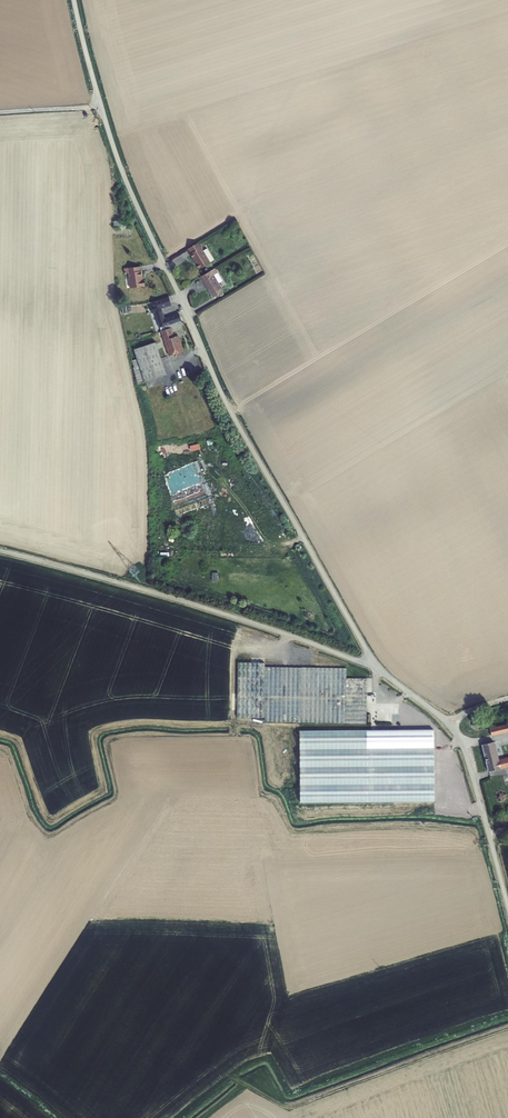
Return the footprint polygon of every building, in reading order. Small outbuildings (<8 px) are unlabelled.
[(202,247),(199,242),(187,249),(190,253),(190,254),(199,269),(210,262),(203,250),(201,247),(202,247)] [(214,260),(207,248),(203,250),(210,262),(214,260)] [(142,271),(141,271),(140,267),(124,268),(125,274),(128,273),(130,288),(145,286),(145,279),(144,279),(142,271)] [(218,272),(215,268),(199,277),(202,282),(203,281),(213,298),(224,291),(219,283),(214,275),(218,272)] [(218,272),(214,275),(219,283),(222,281),(218,272)] [(172,328),(183,324),(179,313),(165,318),(162,309),(172,305),(169,296),(151,302),(152,305),(150,306),(153,314),(155,313),(160,328),(160,327),(167,325),(168,329),(172,328)] [(161,331),(164,341),(175,337),(172,328),(168,329),(161,331)] [(175,337),(164,341),(169,356),(184,351),(179,335),(175,337)] [(156,342),(134,349),(137,359),(145,382),(167,375),(156,342)] [(138,385),(145,382),(137,359),(132,361),(134,367),(133,368),(136,376),(135,376),(138,385)] [(347,669),(266,667),(265,667),(265,663),(238,663),(237,717),(264,718),(264,722),(367,725),(368,680),(347,679),(347,669)] [(490,729),(491,736),(507,732),(507,724),(490,729)] [(434,730),(300,732),(301,803),(435,803),(434,730)] [(488,772),(500,769),(500,770),(507,768),(507,758),(499,760),(495,741),(482,745),(488,772)]
